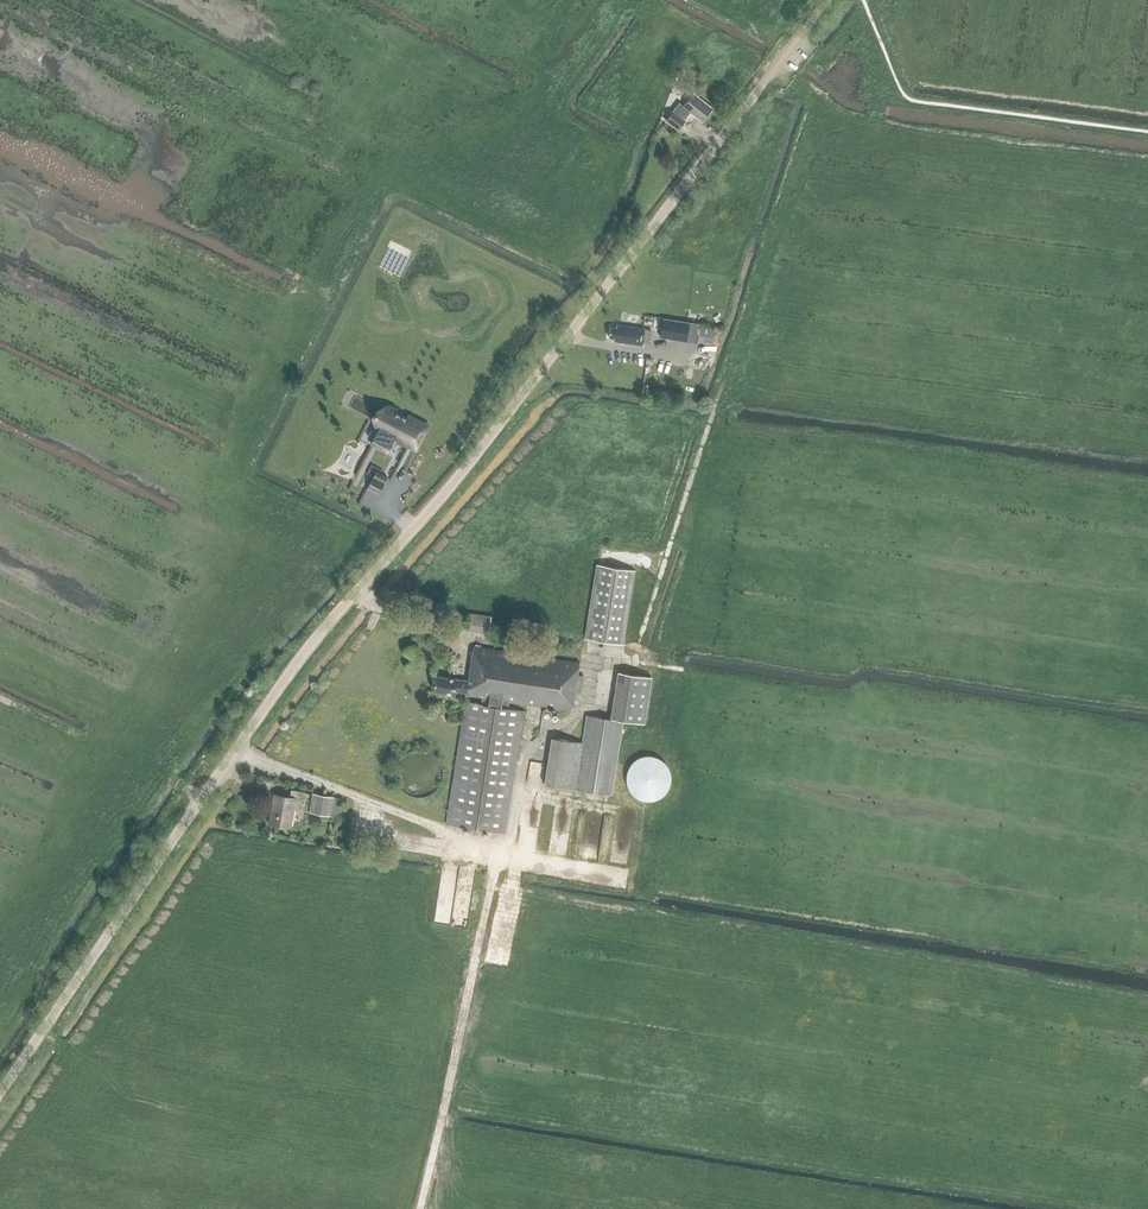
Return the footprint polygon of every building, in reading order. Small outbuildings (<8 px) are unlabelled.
[(675,87),(684,95),(691,86),(682,78),(675,87)] [(685,120),(684,119),(690,112),(701,121),(712,108),(693,93),(683,106),(679,103),(665,120),(678,130),(685,120)] [(660,338),(686,342),(689,321),(663,318),(660,338)] [(643,345),(643,340),(648,340),(649,332),(645,331),(645,329),(617,325),(616,328),(610,327),(609,337),(614,338),(613,341),(643,345)] [(715,329),(699,326),(697,341),(713,343),(715,329)] [(690,379),(704,381),(707,356),(693,354),(690,379)] [(382,410),(376,421),(380,423),(379,426),(379,427),(372,440),(389,448),(396,435),(414,445),(423,428),(405,418),(405,417),(396,412),(395,413),(388,409),(386,412),(382,410)] [(392,477),(381,472),(379,477),(390,483),(392,477)] [(622,644),(634,570),(596,564),(585,638),(622,644)] [(373,610),(368,628),(376,630),(381,613),(373,610)] [(466,621),(465,630),(488,633),(489,626),(491,615),(467,612),(466,621)] [(466,693),(466,695),(482,697),(481,704),(465,702),(446,824),(505,833),(524,711),(508,708),(509,701),(572,711),(575,692),(581,693),(583,676),(578,675),(579,662),(473,646),(468,680),(435,675),(433,691),(454,694),(454,691),(466,693)] [(611,719),(587,715),(583,742),(552,737),(545,784),(575,789),(612,795),(623,721),(644,724),(651,677),(618,672),(611,719)] [(420,798),(426,797),(432,793),(436,789),(440,783),(441,776),(441,774),(440,768),(437,761),(433,756),(428,753),(421,751),(415,750),(408,752),(402,756),(398,761),(395,767),(394,773),(394,780),(397,786),(401,792),(407,795),(413,798),(420,798)] [(649,756),(646,755),(645,756),(643,756),(640,756),(637,758),(633,759),(630,762),(629,764),(626,767),(625,770),(624,774),(623,777),(623,781),(624,784),(625,788),(627,791),(631,796),(634,798),(637,800),(640,801),(643,802),(647,802),(651,801),(655,800),(657,799),(660,797),(662,796),(664,794),(666,791),(667,788),(668,785),(669,782),(669,777),(669,773),(668,770),(666,767),(664,764),(662,761),(659,759),(655,757),(652,756),(649,756)] [(302,811),(306,792),(291,789),(289,797),(274,794),(268,823),(290,827),(293,809),(302,811)] [(333,797),(312,793),(308,812),(330,816),(333,797)]
